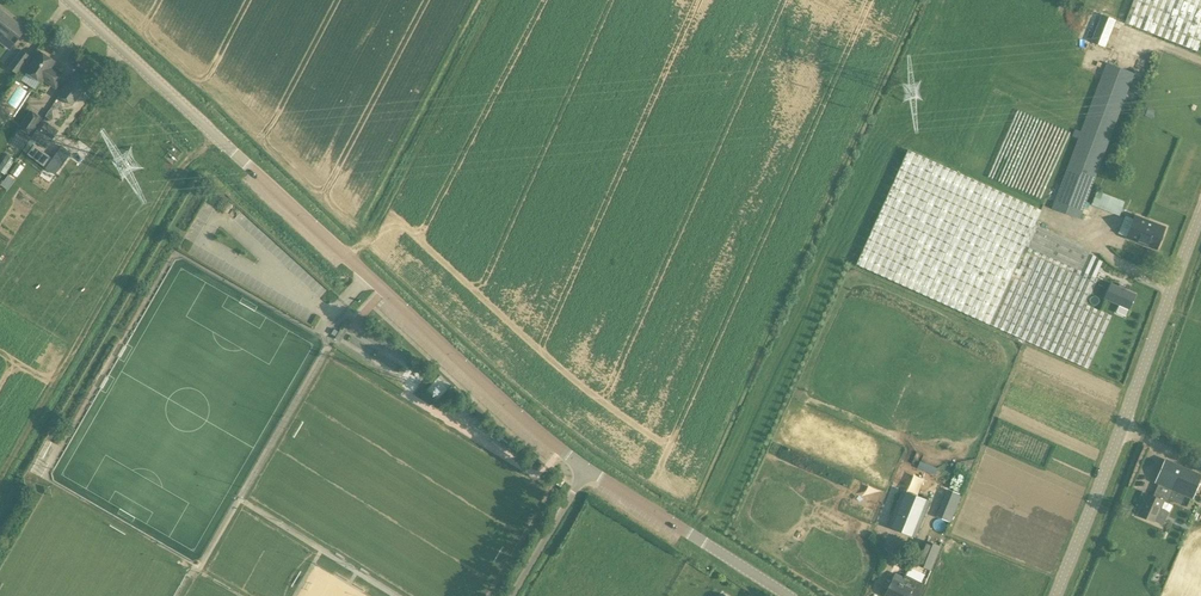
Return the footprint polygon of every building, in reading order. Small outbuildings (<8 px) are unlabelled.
[(1126,21),(1125,23),(1197,51),(1200,40),(1200,0),(1075,0),(1126,21)] [(25,30),(2,11),(0,14),(0,31),(5,35),(0,41),(10,49),(25,30)] [(1113,27),(1099,21),(1091,41),(1105,47),(1113,27)] [(21,49),(8,67),(18,74),(31,56),(21,49)] [(55,87),(64,75),(52,66),(55,61),(40,51),(26,71),(42,82),(43,79),(55,87)] [(1080,220),(1135,73),(1107,62),(1080,131),(1075,129),(1072,137),(1078,138),(1051,208),(1080,220)] [(79,99),(90,82),(74,72),(58,96),(72,106),(78,98),(79,99)] [(5,120),(10,113),(0,106),(0,117),(5,120)] [(31,110),(19,127),(31,135),(42,117),(31,110)] [(59,130),(46,121),(40,130),(53,139),(59,130)] [(31,137),(27,143),(32,147),(36,141),(46,148),(52,139),(37,128),(31,137)] [(30,137),(19,129),(13,138),(25,145),(30,137)] [(35,146),(28,156),(55,175),(68,156),(71,152),(69,151),(61,145),(59,149),(52,158),(35,146)] [(908,150),(856,264),(990,325),(990,324),(1025,340),(1088,369),(1103,336),(1112,316),(1084,303),(1096,277),(1081,271),(1087,258),(1091,250),(1045,229),(1039,226),(1035,224),(1041,210),(908,150)] [(15,159),(7,154),(0,165),(0,171),(5,174),(15,159)] [(16,177),(23,166),(18,162),(10,172),(16,177)] [(8,190),(11,186),(4,181),(1,185),(8,190)] [(1092,204),(1120,213),(1124,199),(1096,190),(1092,204)] [(1157,249),(1165,228),(1135,216),(1127,237),(1157,249)] [(1104,298),(1129,309),(1130,307),(1136,295),(1123,289),(1125,286),(1119,284),(1118,287),(1111,283),(1104,298)] [(1153,496),(1148,493),(1139,515),(1154,521),(1161,523),(1164,522),(1168,512),(1167,509),(1160,507),(1163,500),(1167,502),(1172,491),(1193,499),(1200,479),(1200,474),(1165,458),(1154,483),(1158,484),(1153,496)] [(916,536),(930,500),(902,489),(887,525),(916,536)] [(933,521),(940,524),(942,518),(949,521),(958,501),(945,495),(933,521)] [(915,563),(931,570),(941,546),(925,539),(915,563)] [(925,583),(905,574),(904,576),(896,573),(896,574),(886,595),(888,595),(919,595),(925,583)]
